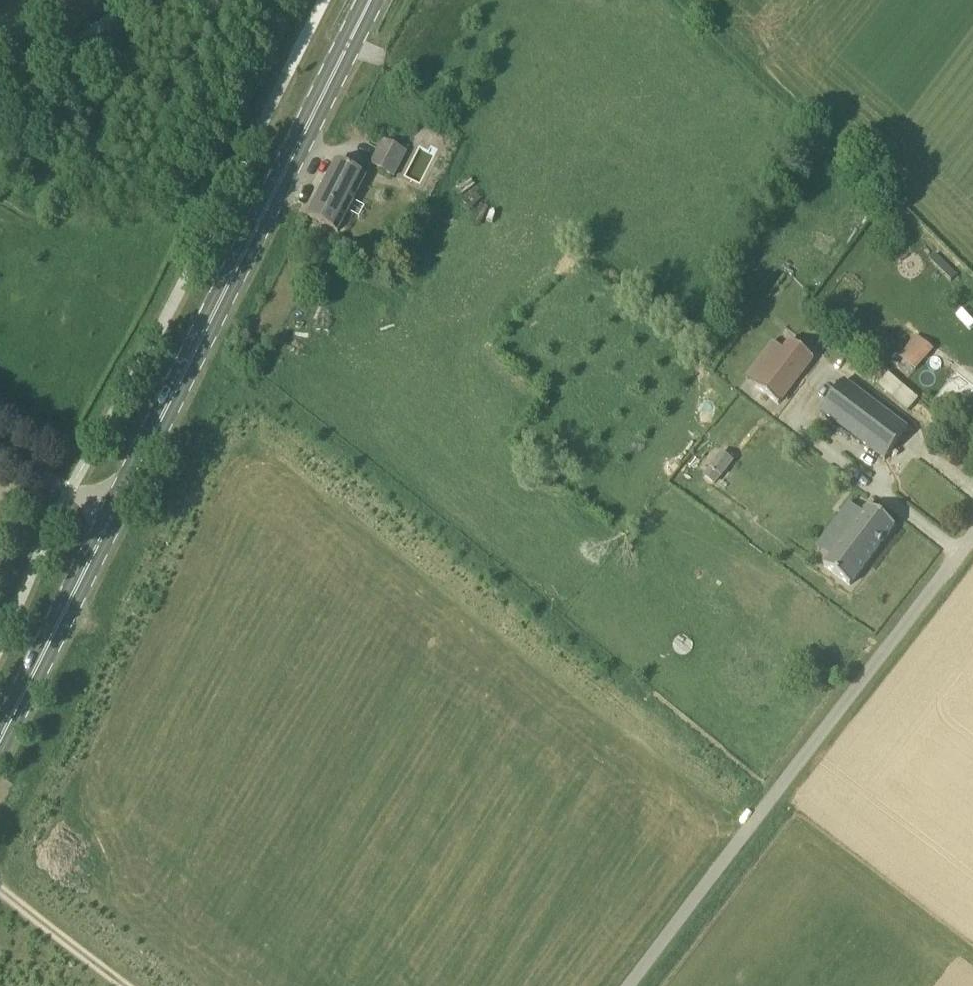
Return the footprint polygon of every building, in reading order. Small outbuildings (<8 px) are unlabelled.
[(395,176),(407,152),(384,139),(371,164),(395,176)] [(338,232),(366,177),(337,162),(309,217),(338,232)] [(916,370),(933,351),(916,336),(899,355),(916,370)] [(778,403),(812,358),(791,342),(757,387),(778,403)] [(873,474),(895,445),(820,387),(798,416),(873,474)] [(851,586),(895,528),(868,507),(824,565),(851,586)]
